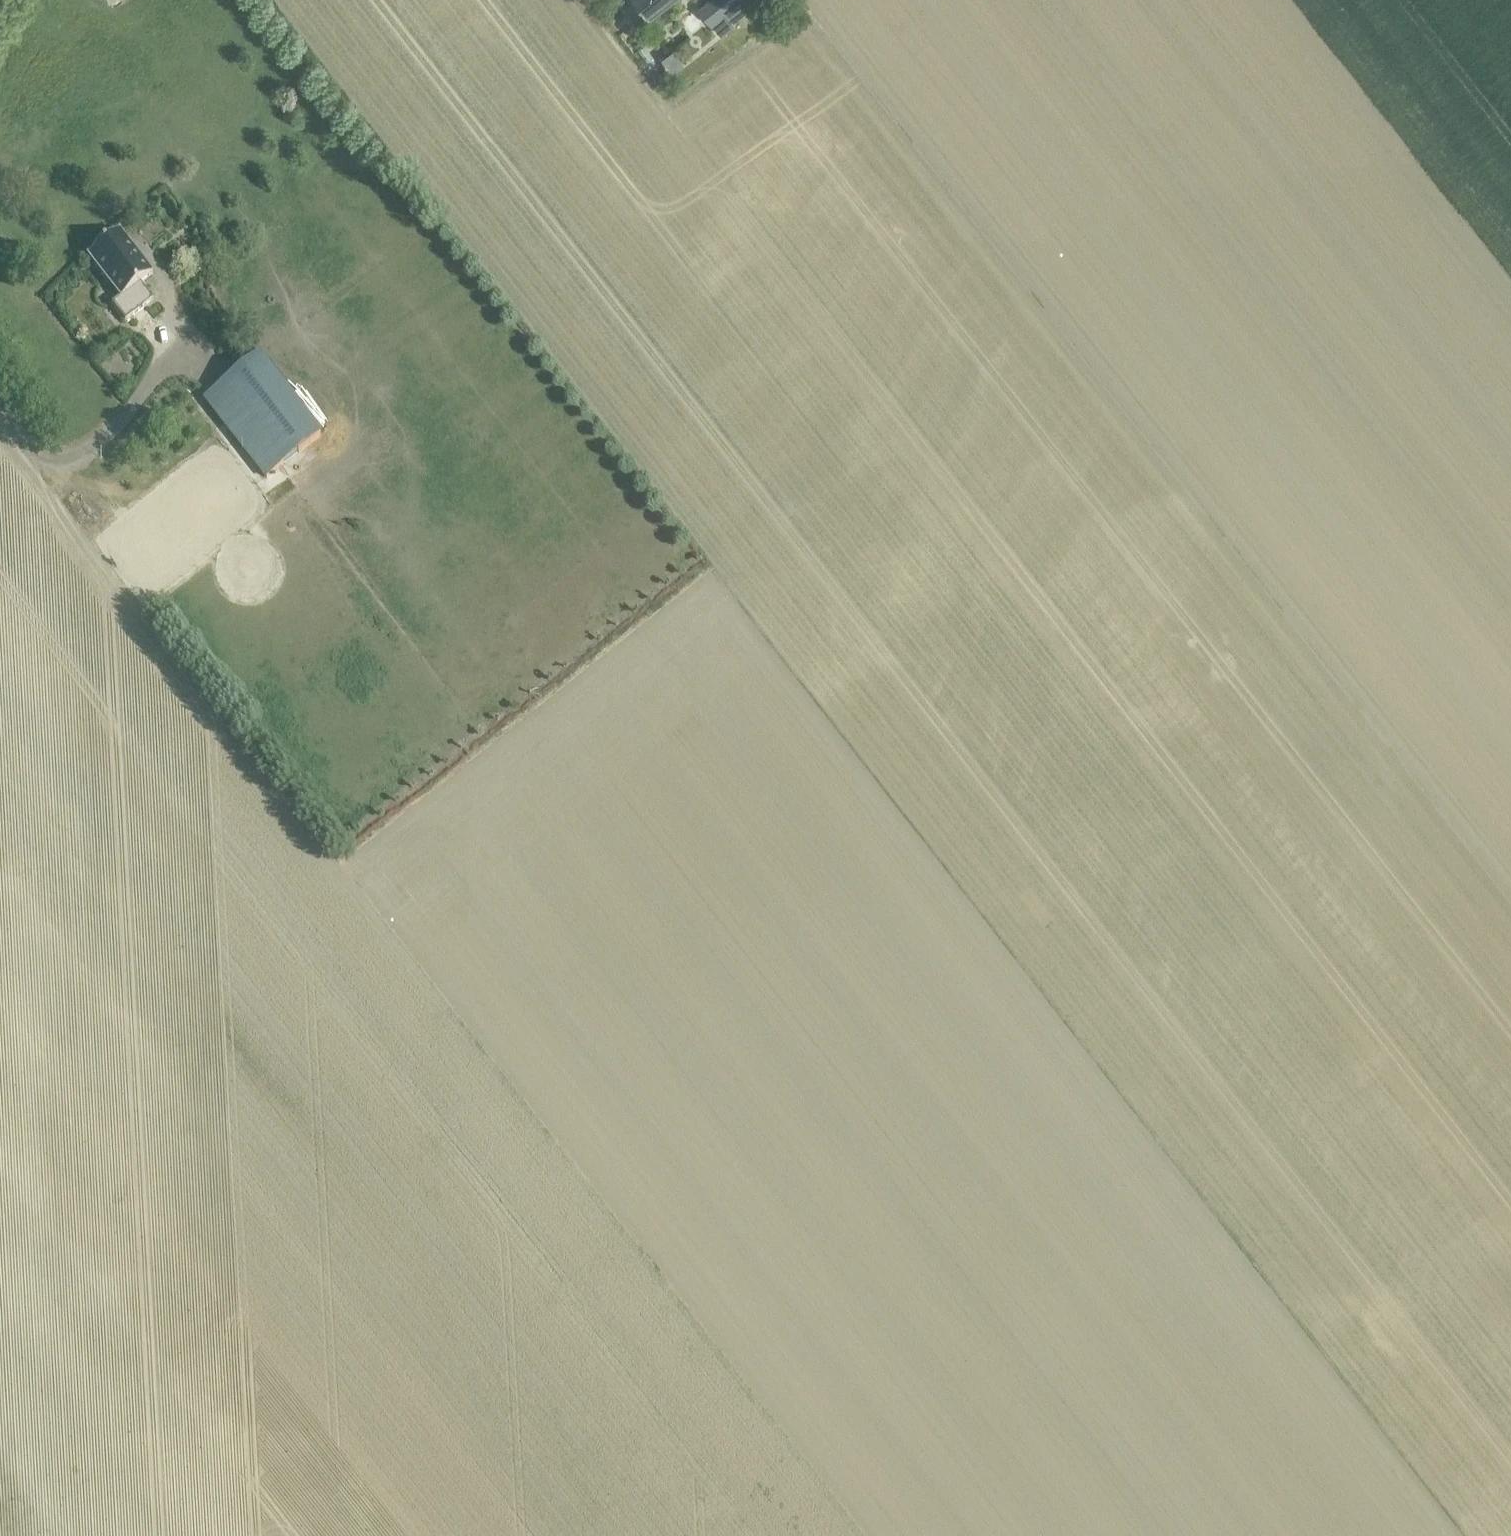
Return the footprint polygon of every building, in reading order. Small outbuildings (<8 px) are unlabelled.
[(699,7),(711,22),(725,11),(733,21),(757,2),(756,0),(709,0),(699,7)] [(90,257),(122,298),(152,274),(120,233),(90,257)] [(74,354),(68,347),(59,354),(65,361),(74,354)] [(205,399),(266,478),(321,435),(260,356),(205,399)]
